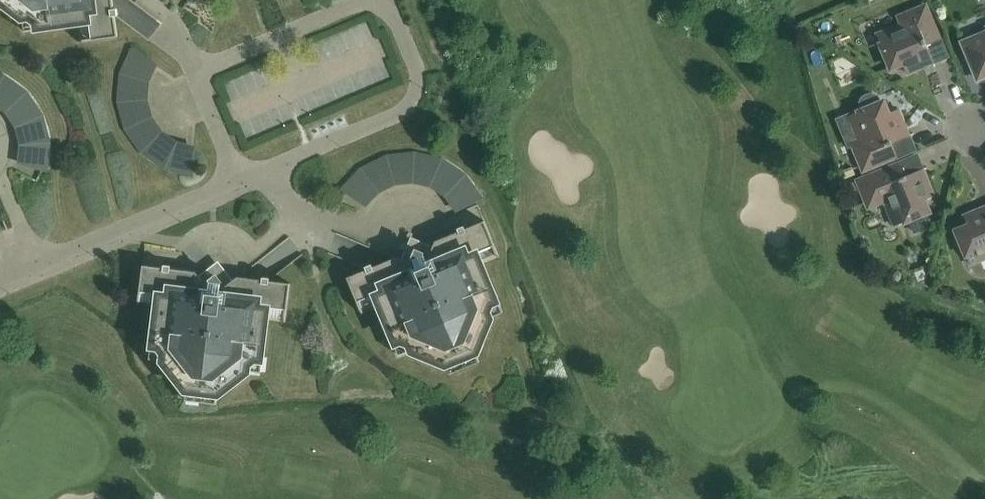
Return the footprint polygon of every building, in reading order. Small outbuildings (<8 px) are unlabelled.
[(114,14),(112,0),(1,0),(22,16),(24,31),(40,29),(39,25),(80,20),(82,39),(78,40),(78,42),(117,36),(114,14)] [(946,56),(923,0),(892,0),(902,24),(876,34),(890,68),(901,63),(906,72),(946,56)] [(958,41),(975,83),(984,79),(984,30),(958,41)] [(856,139),(849,142),(862,173),(898,158),(892,143),(910,135),(899,108),(890,112),(884,98),(879,100),(879,99),(876,96),(872,95),(868,95),(865,96),(862,99),(859,102),(858,105),(859,108),(846,113),(856,139)] [(893,230),(911,223),(915,232),(931,225),(927,216),(933,214),(927,199),(936,195),(925,168),(905,176),(898,160),(853,179),(866,211),(883,205),(893,230)] [(347,277),(362,314),(364,313),(362,309),(380,301),(396,339),(392,340),(398,355),(413,349),(446,363),(450,373),(479,361),(475,351),(488,318),(503,312),(497,297),(493,299),(478,261),(496,253),(498,258),(499,257),(477,204),(444,218),(431,251),(413,244),(406,261),(396,257),(347,277)] [(968,259),(971,267),(984,261),(984,204),(962,213),(966,222),(951,228),(964,261),(968,259)] [(290,283),(269,280),(237,276),(228,283),(217,269),(202,280),(180,252),(145,248),(138,304),(139,304),(140,300),(159,302),(155,343),(151,342),(149,358),(164,360),(186,388),(185,400),(216,403),(218,392),(245,370),(261,372),(263,356),(259,356),(264,315),(284,318),(283,322),(285,322),(290,283)]
